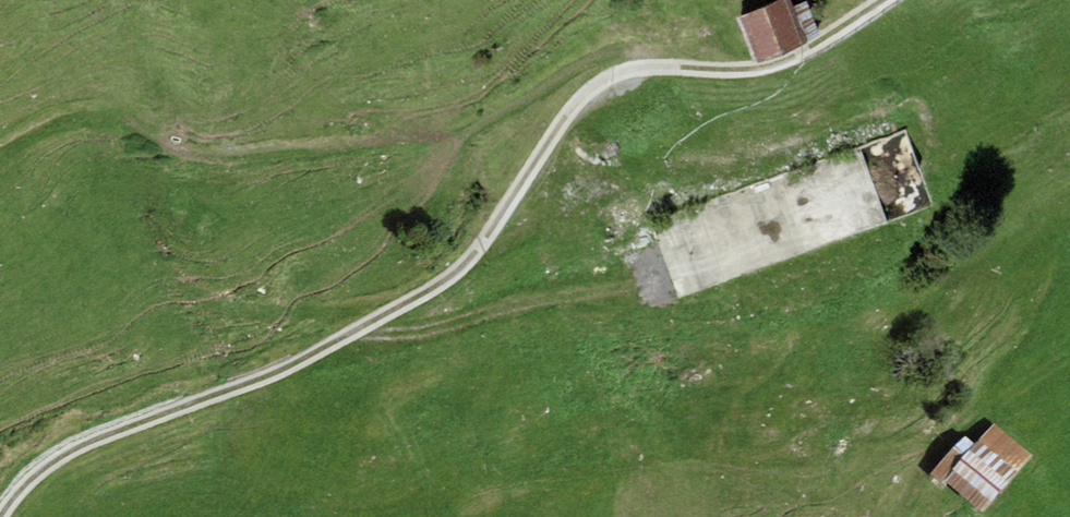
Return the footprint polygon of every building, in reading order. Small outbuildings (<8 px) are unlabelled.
[(747,15),(760,54),(806,39),(793,0),(791,0),(747,15)] [(941,485),(946,479),(983,511),(1032,455),(994,422),(975,444),(966,436),(931,476),(941,485)]
